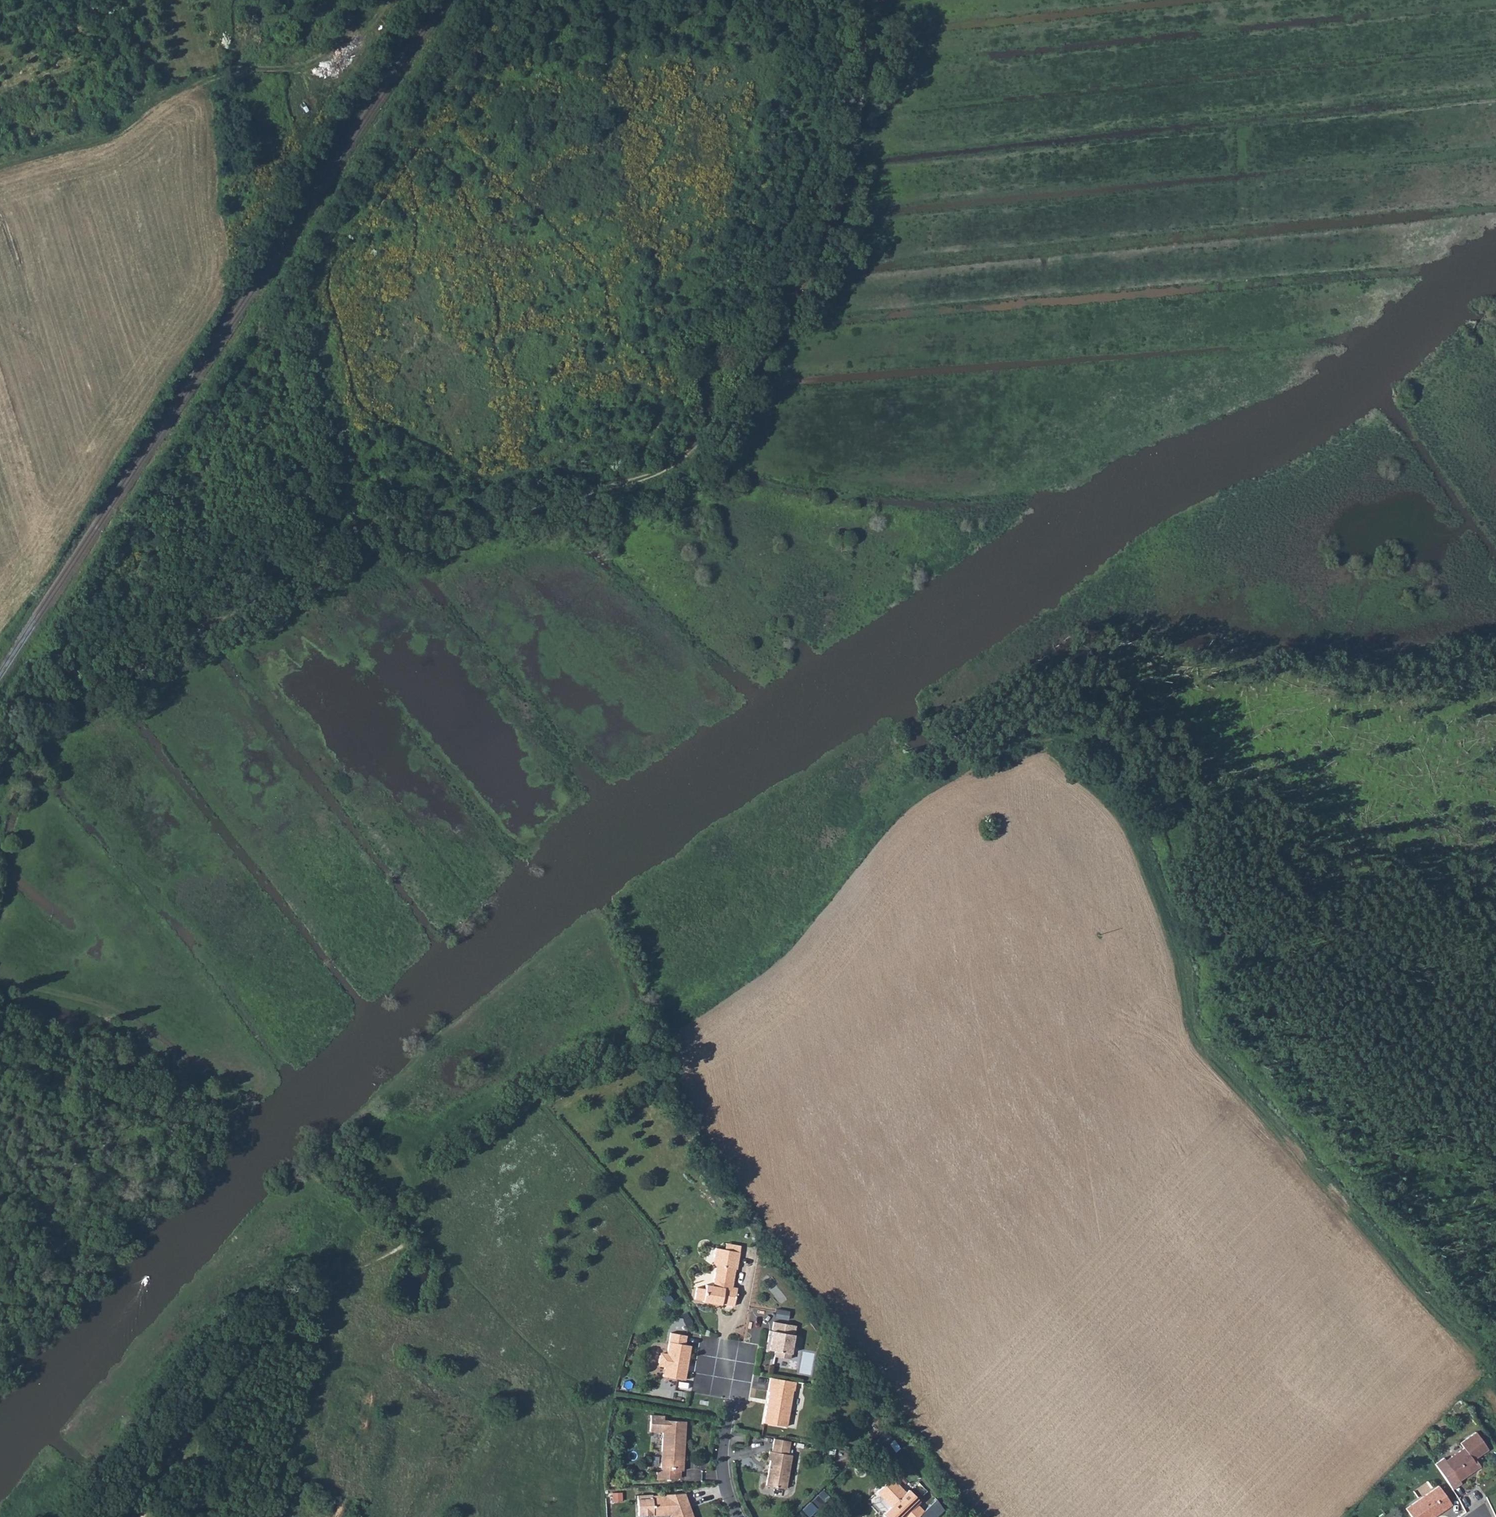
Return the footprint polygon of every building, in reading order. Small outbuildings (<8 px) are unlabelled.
[(726,1243),(725,1249),(740,1252),(741,1246),(726,1243)] [(703,1302),(714,1303),(721,1305),(721,1304),(734,1306),(737,1288),(732,1287),(735,1269),(737,1269),(740,1252),(725,1249),(716,1248),(714,1257),(722,1259),(720,1266),(716,1265),(716,1266),(713,1286),(706,1285),(705,1289),(697,1287),(695,1299),(703,1300),(703,1302)] [(722,1259),(714,1257),(713,1265),(716,1266),(716,1265),(720,1266),(722,1259)] [(789,1311),(776,1309),(775,1318),(788,1320),(789,1311)] [(769,1349),(775,1350),(774,1356),(790,1359),(794,1335),(791,1334),(793,1325),(773,1322),(772,1331),(769,1330),(768,1339),(770,1340),(769,1349)] [(663,1376),(685,1380),(686,1371),(682,1370),(683,1364),(687,1365),(691,1346),(685,1345),(686,1335),(671,1333),(667,1354),(663,1353),(660,1356),(659,1362),(661,1366),(665,1367),(663,1376)] [(650,1353),(649,1362),(657,1363),(658,1354),(650,1353)] [(793,1391),(794,1391),(796,1382),(770,1378),(768,1391),(769,1392),(764,1423),(787,1427),(793,1391)] [(692,1381),(676,1380),(675,1389),(691,1390),(692,1381)] [(684,1447),(686,1421),(664,1420),(664,1416),(650,1415),(650,1431),(663,1432),(661,1469),(657,1469),(656,1480),(680,1478),(680,1471),(683,1471),(684,1452),(682,1452),(682,1447),(684,1447)] [(1460,1443),(1463,1448),(1446,1460),(1444,1458),(1435,1464),(1452,1489),(1461,1483),(1459,1480),(1478,1467),(1472,1460),(1487,1449),(1475,1432),(1460,1443)] [(793,1447),(789,1447),(790,1441),(774,1438),(772,1451),(769,1451),(768,1460),(771,1460),(766,1485),(786,1489),(793,1447)] [(863,1458),(856,1464),(862,1471),(869,1464),(863,1458)] [(892,1477),(877,1492),(891,1507),(882,1514),(885,1516),(917,1516),(924,1511),(916,1503),(919,1501),(909,1489),(906,1492),(892,1477)] [(1438,1486),(1406,1509),(1412,1516),(1433,1516),(1451,1504),(1438,1486)] [(663,1495),(652,1496),(652,1495),(637,1495),(638,1516),(653,1515),(653,1516),(670,1515),(671,1516),(693,1516),(690,1509),(688,1510),(686,1503),(688,1502),(685,1493),(663,1494),(663,1495)] [(818,1495),(812,1502),(817,1508),(824,1501),(818,1495)]
